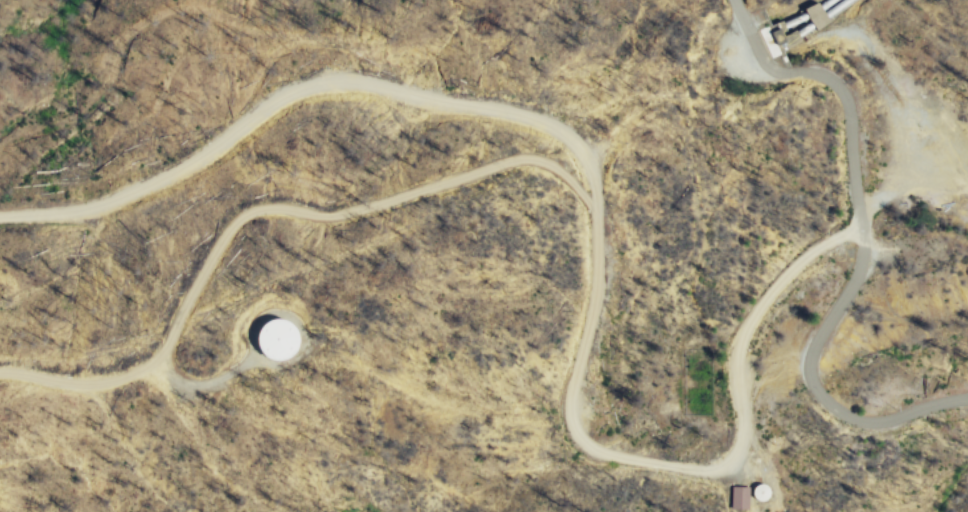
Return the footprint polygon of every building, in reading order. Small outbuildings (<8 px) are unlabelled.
[(268,320),(266,358),(301,360),(303,322),(268,320)] [(750,487),(732,487),(732,508),(750,508),(750,487)]
